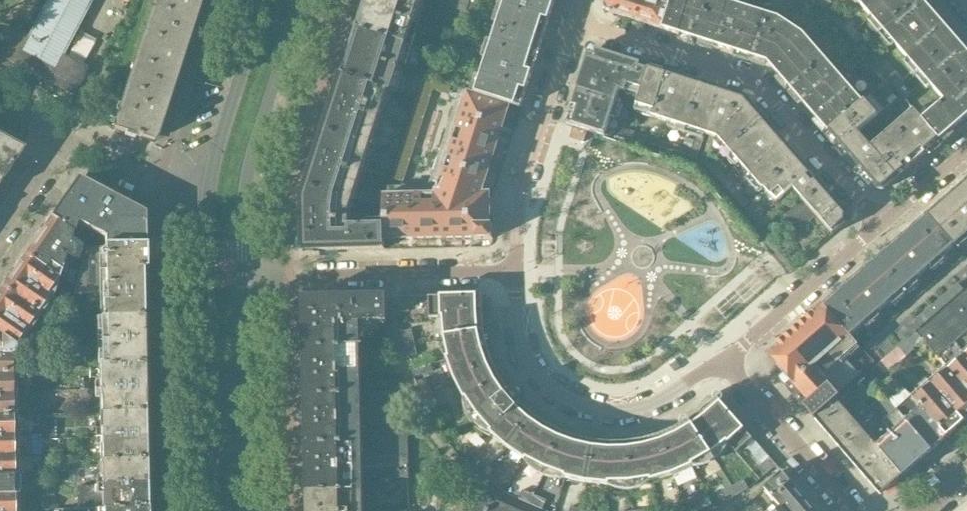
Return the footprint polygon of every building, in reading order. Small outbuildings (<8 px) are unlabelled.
[(91,0),(44,0),(25,35),(1,22),(0,24),(0,57),(70,95),(81,81),(85,67),(82,65),(68,57),(67,56),(63,54),(91,0)] [(198,0),(154,0),(147,21),(187,35),(198,0)] [(422,0),(421,3),(413,0),(367,0),(357,31),(409,48),(414,34),(421,36),(432,4),(422,0)] [(457,10),(466,13),(470,0),(460,0),(457,10)] [(554,6),(556,0),(505,0),(497,25),(543,41),(554,6)] [(669,6),(655,2),(651,0),(606,0),(605,5),(608,12),(662,29),(669,6)] [(709,0),(671,0),(669,6),(662,29),(696,40),(709,0)] [(765,14),(722,0),(709,0),(696,40),(751,58),(765,14)] [(894,0),(859,0),(860,1),(858,3),(872,19),(894,0)] [(923,0),(894,0),(872,19),(914,67),(952,34),(923,0)] [(826,60),(804,34),(780,18),(765,14),(751,58),(768,63),(791,90),(826,60)] [(170,88),(187,35),(147,21),(130,75),(170,88)] [(857,32),(849,22),(842,27),(851,37),(857,32)] [(521,109),(538,58),(543,41),(497,25),(474,96),(509,107),(510,106),(521,109)] [(394,94),(409,48),(357,31),(342,77),(388,92),(394,94)] [(863,38),(857,32),(851,37),(857,44),(863,38)] [(80,34),(67,56),(68,57),(82,65),(95,42),(80,34)] [(952,34),(914,67),(944,101),(922,119),(941,141),(966,118),(966,51),(952,34)] [(610,121),(619,93),(624,95),(624,94),(625,94),(622,106),(634,111),(648,67),(596,50),(589,54),(566,125),(604,137),(610,121)] [(863,102),(826,60),(791,90),(829,133),(864,103),(863,102)] [(685,130),(700,83),(648,67),(634,111),(633,114),(685,130)] [(152,142),(170,88),(130,75),(112,129),(152,142)] [(370,147),(388,92),(342,77),(324,132),(370,147)] [(423,80),(421,88),(433,92),(438,94),(441,86),(423,80)] [(911,94),(899,80),(893,85),(905,99),(911,94)] [(799,160),(768,124),(745,98),(700,83),(685,130),(696,134),(702,136),(709,138),(715,140),(762,192),(763,191),(799,160)] [(441,86),(438,94),(449,97),(451,90),(441,86)] [(421,88),(419,95),(431,99),(433,92),(421,88)] [(509,107),(474,96),(466,93),(434,198),(383,199),(383,227),(384,239),(384,240),(474,238),(474,240),(493,240),(492,198),(489,198),(489,194),(487,194),(486,191),(483,189),(509,107)] [(419,95),(417,102),(429,106),(431,99),(419,95)] [(872,147),(859,132),(878,116),(865,100),(863,102),(864,103),(829,133),(877,189),(885,189),(911,167),(884,136),(872,147)] [(417,102),(414,109),(427,113),(429,106),(417,102)] [(414,109),(412,116),(424,121),(427,113),(414,109)] [(941,141),(922,119),(914,110),(884,136),(911,167),(941,141)] [(412,116),(410,124),(422,128),(424,121),(412,116)] [(410,124),(407,131),(420,135),(422,128),(410,124)] [(587,133),(573,128),(570,138),(584,142),(587,133)] [(624,141),(626,133),(614,130),(612,138),(624,141)] [(407,131),(405,138),(417,142),(420,135),(407,131)] [(351,204),(370,147),(324,132),(306,189),(351,204)] [(631,143),(633,135),(627,133),(624,141),(631,143)] [(690,153),(637,136),(635,143),(694,162),(702,136),(696,134),(690,153)] [(23,149),(0,137),(0,182),(23,149)] [(405,138),(403,145),(415,149),(417,142),(405,138)] [(710,159),(715,140),(709,138),(702,161),(743,207),(749,203),(710,159)] [(403,145),(401,152),(413,156),(415,149),(403,145)] [(401,152),(398,159),(411,163),(413,156),(401,152)] [(398,159),(396,166),(408,170),(411,163),(398,159)] [(847,215),(799,160),(763,191),(775,205),(777,204),(784,198),(792,191),(802,203),(831,237),(846,223),(847,215)] [(396,166),(394,173),(406,177),(408,170),(396,166)] [(394,173),(391,181),(404,185),(406,177),(394,173)] [(90,231),(114,198),(77,178),(49,218),(72,234),(76,224),(90,231)] [(927,216),(953,245),(961,239),(964,242),(966,239),(966,181),(927,216)] [(384,239),(383,227),(352,228),(351,204),(306,189),(303,199),(304,252),(385,250),(384,240),(384,239)] [(144,222),(144,213),(114,198),(90,231),(106,238),(116,222),(144,222)] [(949,255),(946,251),(953,245),(927,216),(876,261),(902,290),(909,284),(913,288),(923,279),(919,275),(935,262),(938,265),(949,255)] [(65,258),(72,234),(49,218),(35,238),(65,258)] [(144,244),(144,222),(116,222),(106,238),(109,240),(109,245),(144,244)] [(58,281),(65,258),(35,238),(22,257),(58,281)] [(145,267),(144,244),(109,245),(98,245),(98,268),(145,267)] [(99,293),(98,268),(98,245),(86,245),(71,293),(99,293)] [(58,281),(22,257),(11,272),(52,300),(58,281)] [(899,300),(895,296),(902,290),(876,261),(824,306),(850,336),(850,335),(857,329),(860,333),(872,323),(869,319),(884,306),(887,310),(899,300)] [(63,265),(60,276),(71,279),(75,269),(63,265)] [(145,291),(145,267),(98,268),(99,293),(145,291)] [(11,272),(0,288),(0,289),(40,317),(52,300),(11,272)] [(915,332),(964,290),(958,283),(900,333),(905,339),(897,346),(899,348),(869,373),(875,381),(922,340),(915,332)] [(0,289),(0,313),(29,332),(40,317),(0,289)] [(951,304),(966,323),(966,290),(951,304)] [(146,315),(145,291),(99,293),(99,316),(146,315)] [(577,439),(562,433),(547,426),(533,416),(521,405),(522,396),(518,392),(510,392),(509,392),(500,379),(493,364),(487,348),(484,332),(482,315),(482,304),(477,304),(477,295),(429,296),(429,318),(441,318),(443,338),(448,359),(455,380),(464,398),(462,399),(463,403),(463,406),(464,408),(464,411),(465,413),(466,415),(467,418),(469,420),(470,422),(472,424),(474,426),(476,428),(478,430),(480,431),(484,434),(487,435),(490,436),(492,435),(508,448),(526,461),(545,471),(565,478),(587,483),(609,485),(631,485),(652,482),(673,476),(693,467),(712,456),(728,444),(736,453),(752,439),(721,403),(722,402),(723,401),(723,400),(724,399),(724,398),(724,397),(723,396),(723,395),(721,394),(720,393),(718,393),(716,393),(715,393),(714,394),(713,396),(713,398),(713,399),(713,400),(714,401),(714,402),(702,412),(689,422),(675,430),(659,437),(644,442),(627,444),(610,445),(594,443),(577,439)] [(386,322),(385,299),(385,297),(339,299),(340,323),(359,322),(386,322)] [(409,312),(408,297),(398,297),(399,312),(409,312)] [(360,349),(360,324),(359,322),(340,323),(339,299),(309,299),(305,303),(306,350),(360,349)] [(951,304),(933,320),(966,359),(966,323),(951,304)] [(823,376),(839,362),(859,345),(850,335),(850,336),(824,306),(768,355),(783,373),(779,377),(815,420),(836,401),(841,397),(823,376)] [(0,313),(0,337),(13,345),(15,346),(19,347),(29,332),(0,313)] [(146,338),(146,315),(99,316),(97,316),(97,334),(98,340),(146,338)] [(933,320),(918,334),(942,363),(940,365),(947,372),(946,372),(966,396),(966,359),(933,320)] [(414,342),(411,330),(402,332),(404,344),(414,342)] [(0,337),(0,354),(15,353),(15,346),(13,345),(0,337)] [(147,363),(146,338),(98,340),(98,346),(98,365),(147,363)] [(417,355),(414,342),(404,344),(407,357),(417,355)] [(362,394),(361,372),(360,349),(306,350),(307,398),(362,397),(362,394)] [(15,353),(0,354),(0,375),(16,374),(15,353)] [(676,361),(670,366),(674,372),(680,367),(676,361)] [(147,386),(147,363),(98,365),(98,387),(147,386)] [(431,364),(412,369),(414,377),(433,372),(431,364)] [(946,372),(931,386),(964,423),(966,420),(966,396),(946,372)] [(16,374),(0,375),(0,397),(16,396),(16,374)] [(431,390),(426,378),(416,382),(421,394),(431,390)] [(148,410),(147,386),(98,387),(99,411),(148,410)] [(964,423),(931,386),(914,400),(914,401),(947,438),(964,423)] [(917,464),(870,409),(852,388),(841,397),(836,401),(883,456),(902,477),(917,464)] [(436,402),(431,390),(421,394),(426,406),(436,402)] [(409,478),(407,406),(407,394),(362,394),(362,397),(362,421),(363,446),(364,468),(397,467),(397,478),(409,478)] [(16,396),(0,397),(0,417),(17,416),(16,396)] [(932,451),(896,409),(885,396),(870,409),(917,464),(932,451)] [(947,438),(914,401),(914,400),(911,396),(896,409),(932,451),(947,438)] [(363,446),(362,421),(362,397),(307,398),(308,446),(363,446)] [(883,456),(836,401),(815,420),(877,491),(885,491),(902,477),(883,456)] [(148,434),(148,410),(99,411),(99,435),(148,434)] [(17,416),(0,417),(0,437),(17,436),(17,416)] [(149,459),(148,434),(99,435),(99,460),(149,459)] [(17,436),(0,437),(0,456),(18,455),(17,436)] [(33,437),(33,445),(40,445),(40,451),(47,452),(47,437),(33,437)] [(397,478),(396,467),(364,468),(363,446),(308,446),(309,493),(376,492),(376,479),(393,478),(394,482),(397,482),(397,478)] [(18,455),(0,456),(0,476),(18,476),(18,455)] [(765,476),(775,466),(776,466),(769,458),(758,468),(765,476)] [(149,483),(149,459),(99,460),(100,484),(149,483)] [(485,477),(491,469),(481,461),(475,469),(485,477)] [(501,477),(491,469),(485,477),(495,485),(501,477)] [(783,474),(782,473),(773,481),(773,482),(765,489),(781,509),(783,510),(785,508),(787,510),(816,510),(783,474)] [(53,486),(52,475),(42,476),(43,487),(53,486)] [(18,476),(0,476),(0,495),(18,495),(18,476)] [(748,489),(743,480),(732,486),(737,495),(748,489)] [(150,507),(149,483),(100,484),(100,486),(76,486),(77,508),(100,508),(100,507),(150,507)] [(737,495),(732,486),(721,493),(726,501),(737,495)] [(530,504),(534,495),(523,490),(519,499),(530,504)] [(376,492),(309,493),(309,510),(376,510),(376,492)] [(480,493),(473,510),(520,510),(480,493)] [(18,495),(0,495),(0,510),(19,510),(18,495)] [(542,509),(546,500),(534,495),(530,504),(542,509)] [(695,501),(683,504),(685,510),(696,510),(698,510),(695,501)]
